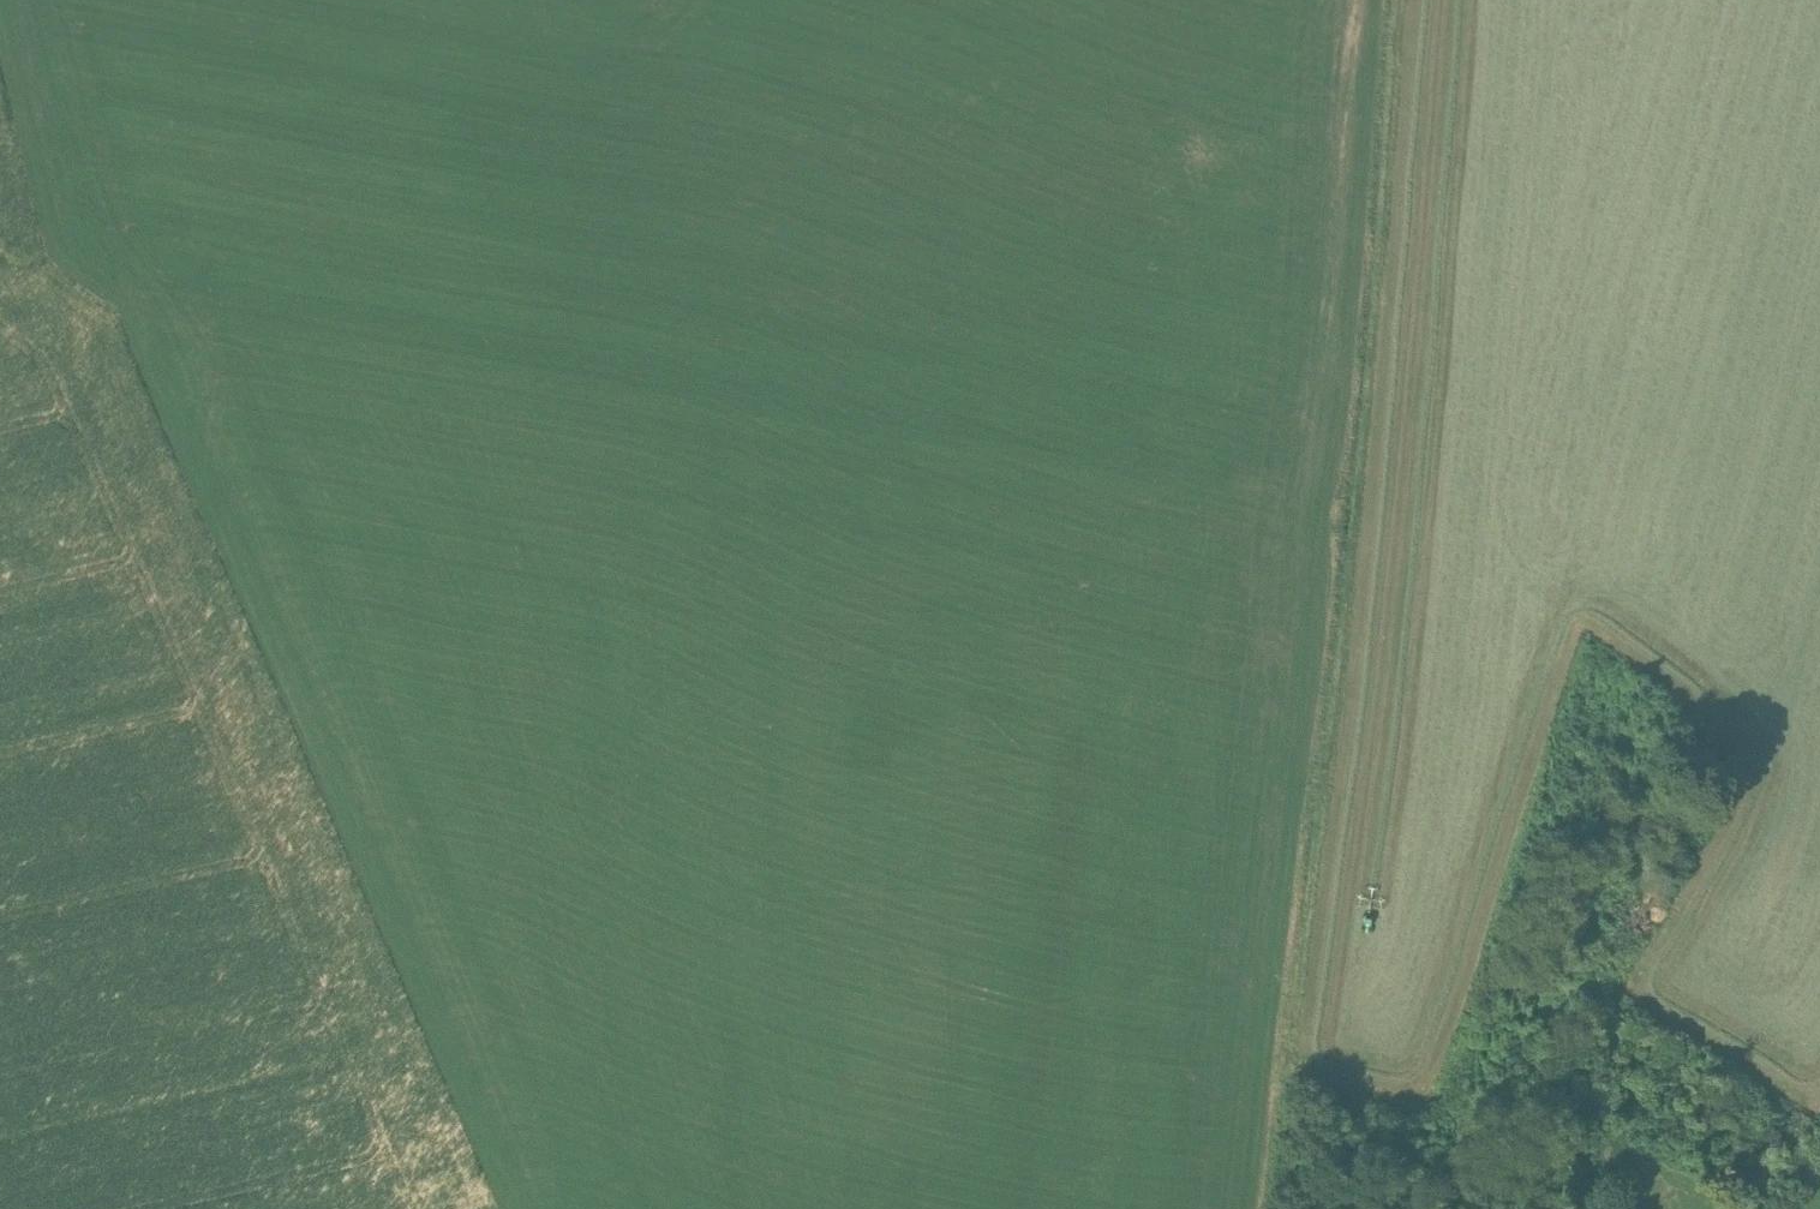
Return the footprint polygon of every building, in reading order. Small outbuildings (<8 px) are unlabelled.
[(1444,1208),(1471,1208),(1461,1196),(1444,1208)]
